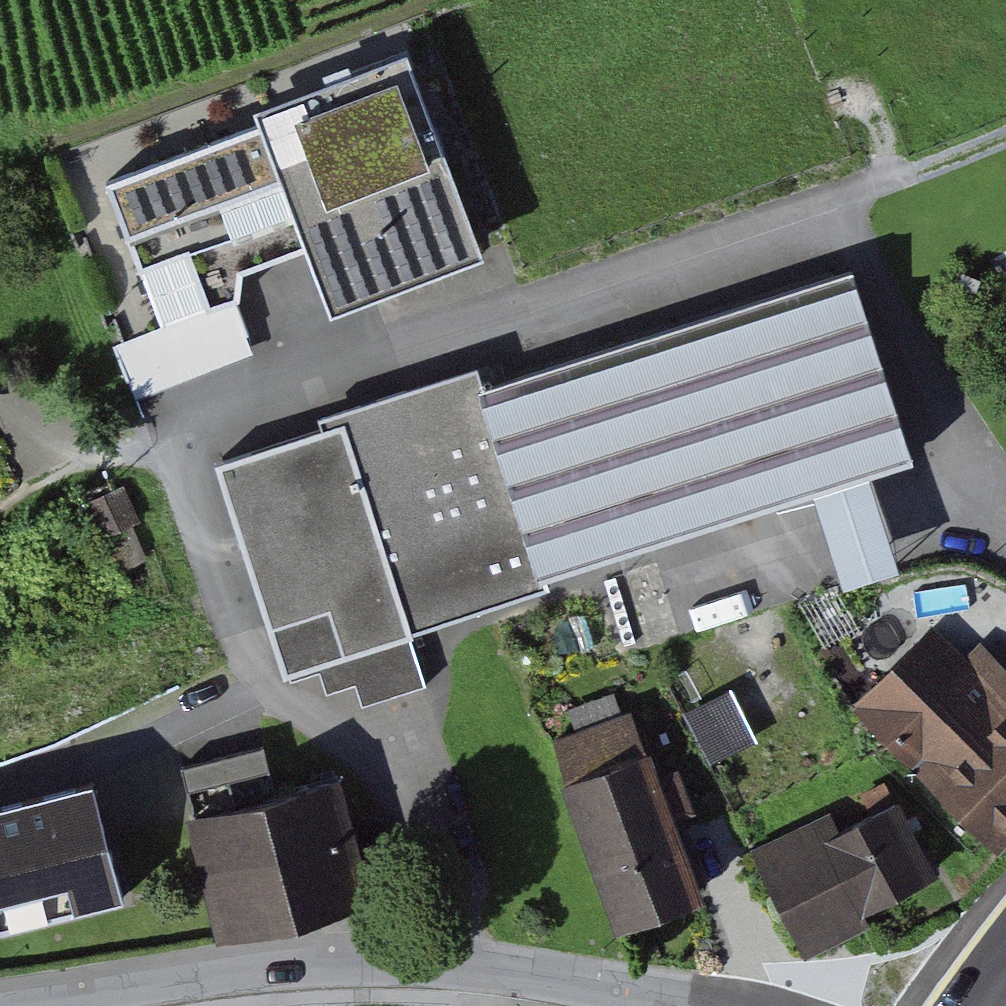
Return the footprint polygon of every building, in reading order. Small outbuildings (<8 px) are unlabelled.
[(330,259),(352,313),(500,253),(418,54),(271,114),(278,132),(330,259)] [(278,132),(113,187),(166,329),(238,302),(257,281),(330,259),(278,132)] [(299,673),(928,466),(861,264),(232,471),(299,673)] [(116,347),(135,400),(258,354),(238,302),(166,329),(116,347)] [(861,712),(1005,851),(1005,677),(994,685),(938,632),(861,712)] [(714,756),(761,732),(736,684),(689,708),(714,756)] [(637,714),(556,741),(619,933),(700,907),(637,714)] [(377,904),(345,777),(194,815),(226,942),(377,904)] [(91,779),(0,802),(0,928),(121,897),(91,779)] [(892,789),(754,858),(806,960),(944,891),(892,789)]
